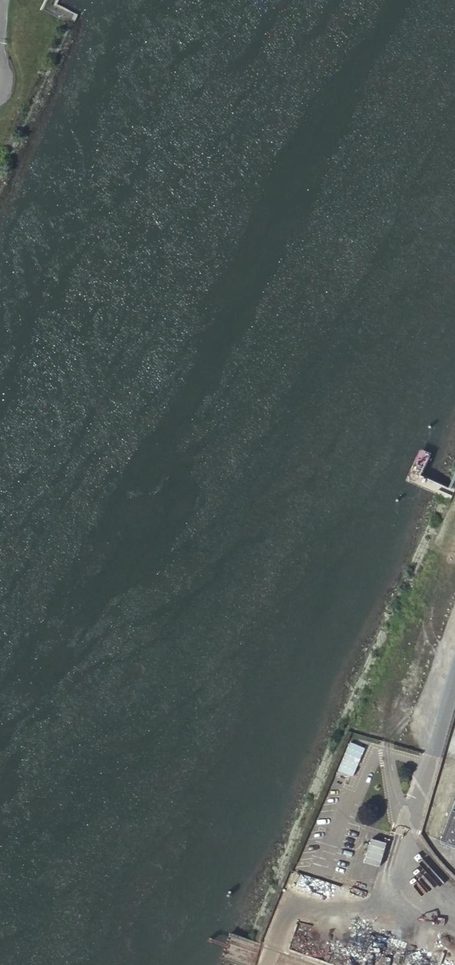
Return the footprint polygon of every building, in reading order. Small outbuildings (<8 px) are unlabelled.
[(337,778),(351,783),(364,750),(350,744),(337,778)] [(435,789),(429,809),(438,811),(445,792),(435,789)] [(454,810),(442,839),(454,843),(454,810)] [(347,874),(375,883),(389,839),(374,835),(366,864),(352,860),(347,874)]
